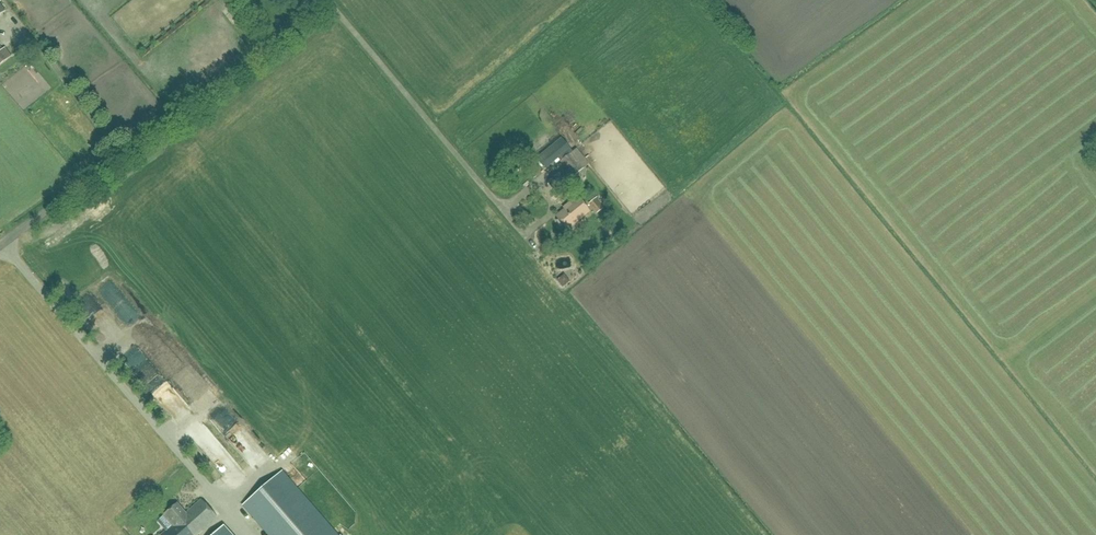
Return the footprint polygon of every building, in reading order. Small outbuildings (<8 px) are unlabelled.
[(11,57),(4,48),(2,50),(0,48),(0,65),(11,57)] [(584,141),(592,135),(584,125),(576,131),(584,141)] [(582,170),(569,154),(561,161),(573,177),(582,170)] [(561,197),(569,191),(556,175),(549,182),(561,197)] [(598,213),(604,208),(596,198),(590,203),(598,213)] [(566,231),(589,213),(577,199),(555,217),(566,231)] [(110,282),(102,289),(119,305),(126,298),(110,282)] [(91,307),(86,312),(108,337),(119,328),(94,299),(90,294),(84,299),(91,307)] [(249,464),(259,460),(252,445),(242,450),(249,464)] [(301,455),(293,460),(297,466),(305,461),(301,455)] [(242,506),(267,534),(335,534),(282,472),(242,506)] [(200,500),(185,514),(201,532),(216,518),(200,500)] [(185,514),(176,504),(163,516),(172,526),(161,534),(197,534),(201,532),(185,514)] [(223,526),(212,534),(231,534),(223,526)]
